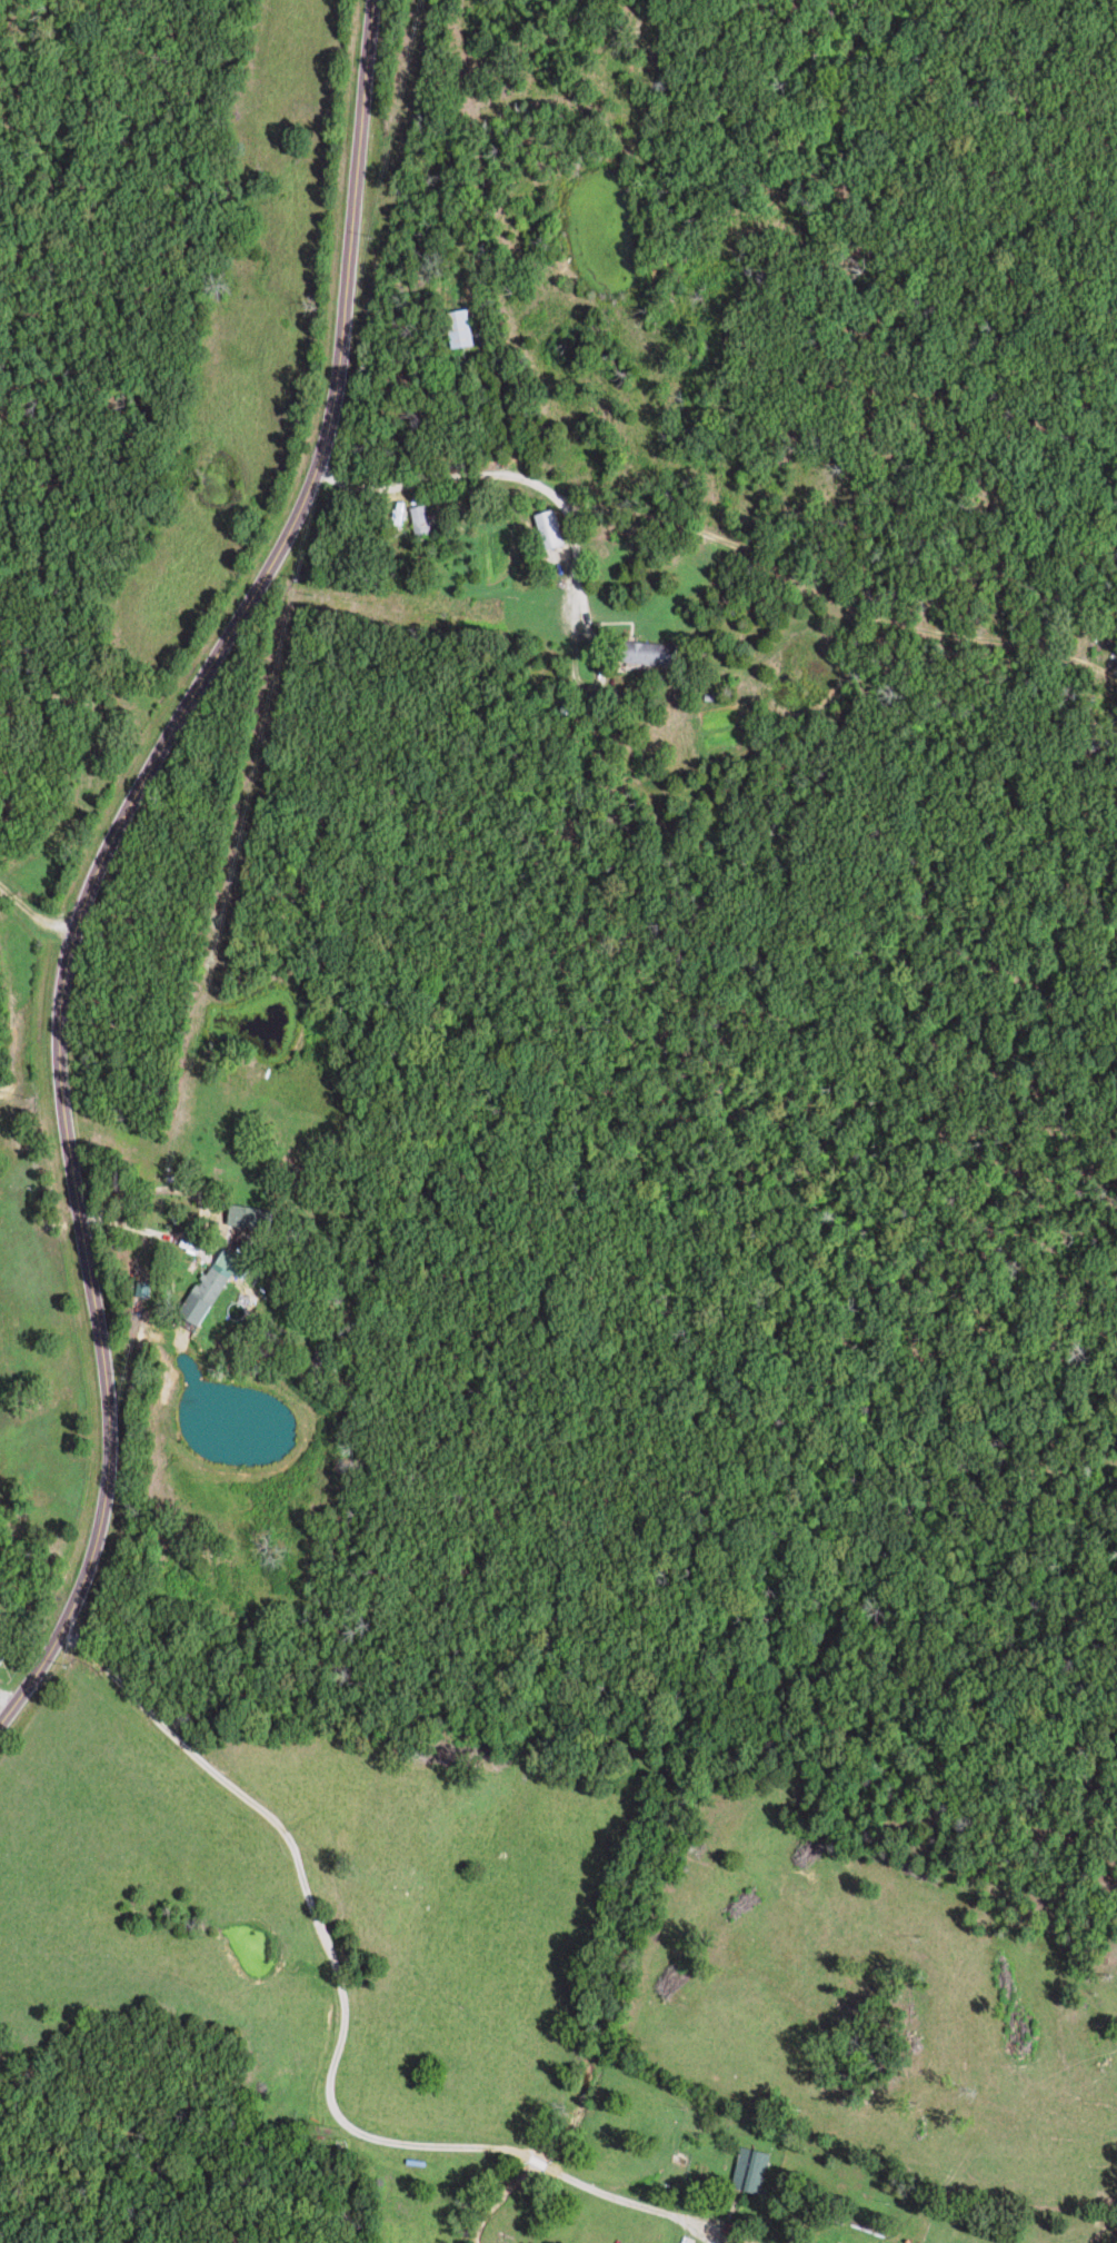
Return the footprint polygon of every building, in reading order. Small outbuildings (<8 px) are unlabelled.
[(480,345),(473,309),(450,313),(457,349),(480,345)] [(416,509),(422,538),(438,534),(431,505),(416,509)] [(548,550),(568,546),(561,511),(541,514),(548,550)] [(682,666),(683,644),(628,642),(628,664),(682,666)] [(277,1209),(234,1205),(232,1224),(275,1229),(277,1209)] [(185,1315),(204,1326),(236,1273),(246,1279),(255,1263),(227,1246),(185,1315)] [(0,1643),(0,1664),(0,1665),(10,1649),(0,1643)] [(775,2155),(746,2148),(736,2188),(762,2194),(767,2174),(770,2175),(775,2155)]
